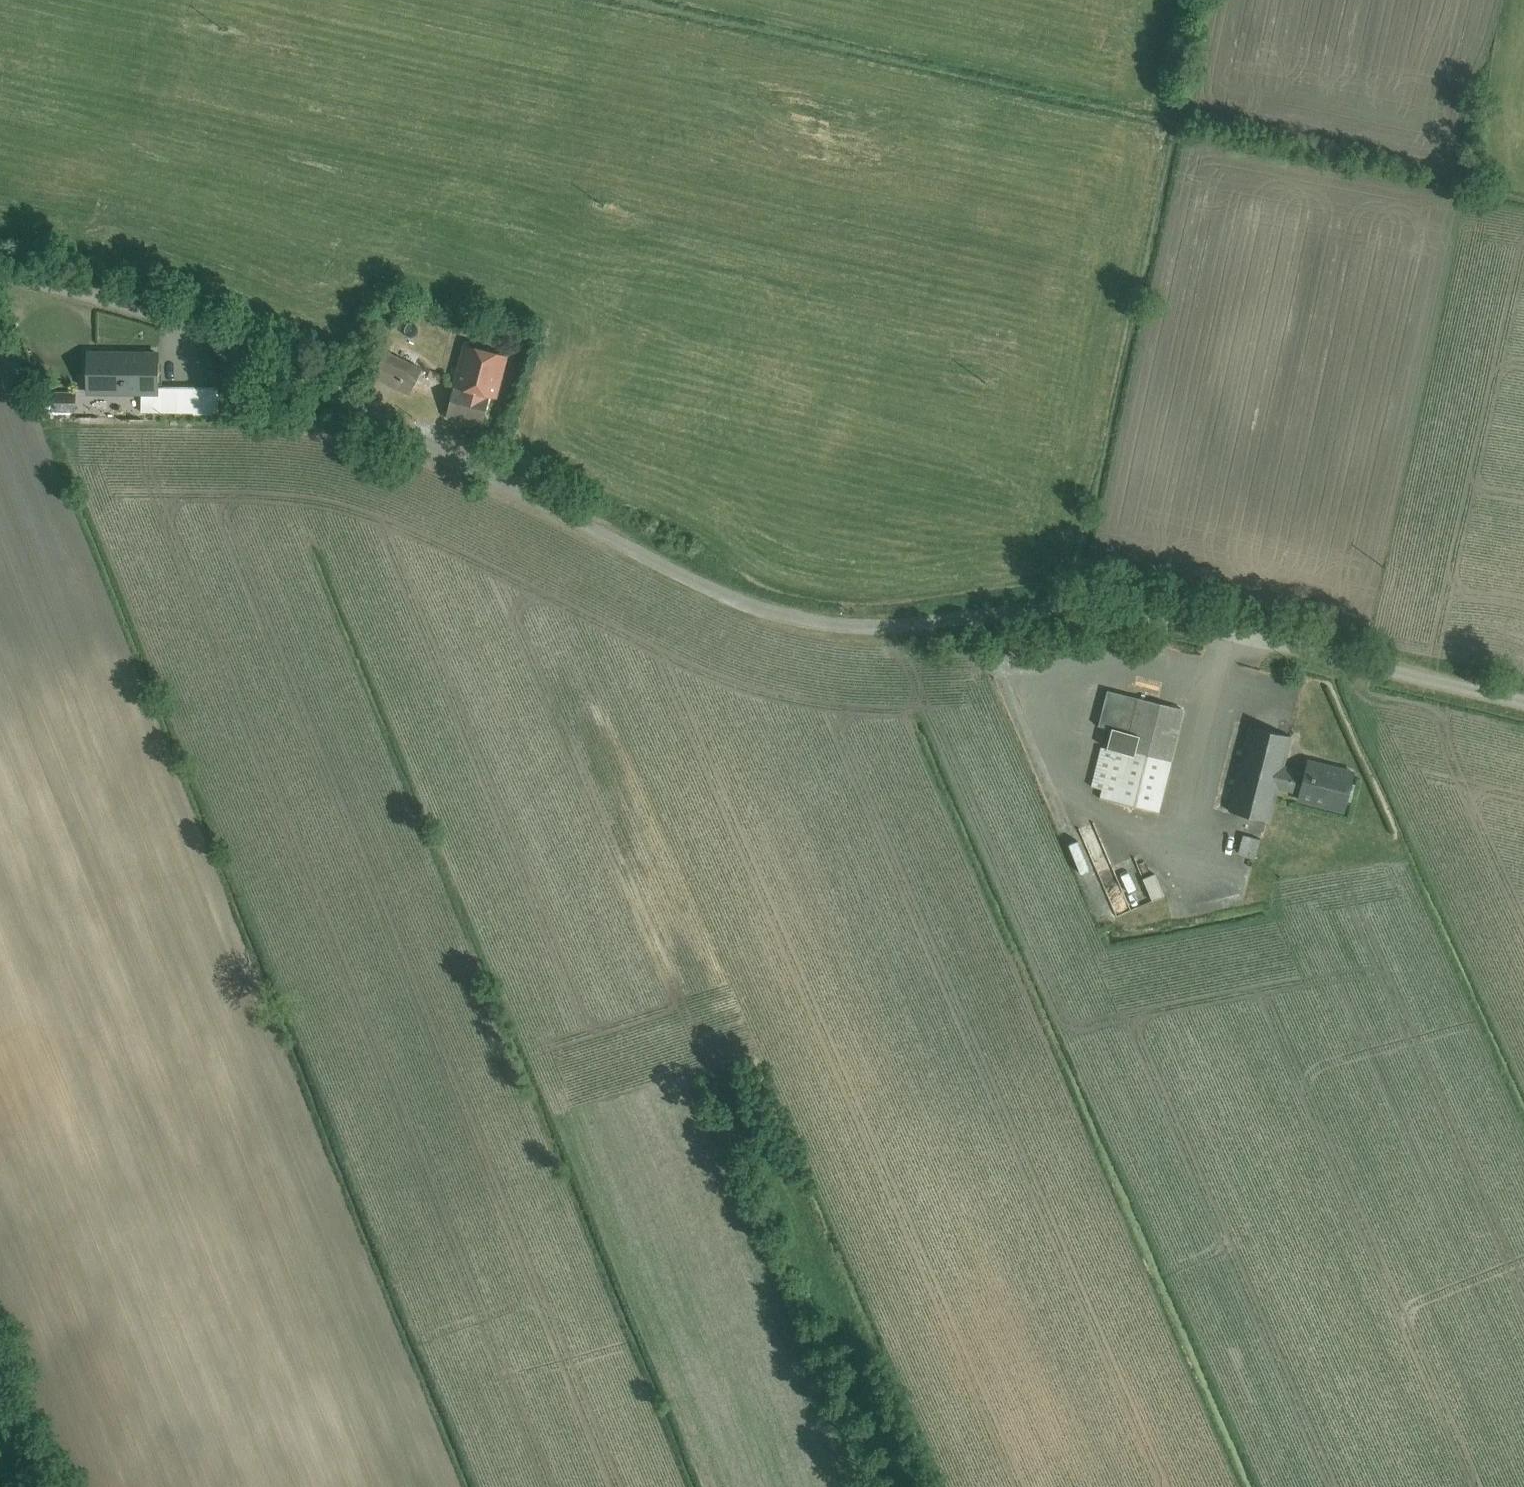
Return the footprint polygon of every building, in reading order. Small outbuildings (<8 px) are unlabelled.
[(455,385),(471,390),(469,397),(456,393),(448,418),(488,430),(495,406),(488,404),(490,395),(500,398),(512,361),(467,347),(455,385)] [(388,350),(378,373),(417,390),(427,368),(388,350)] [(96,392),(144,391),(145,416),(217,415),(217,385),(158,385),(158,351),(95,352),(96,392)] [(1101,745),(1090,787),(1102,790),(1100,800),(1160,815),(1177,748),(1178,741),(1187,707),(1108,687),(1097,729),(1117,734),(1113,748),(1101,745)] [(1272,822),(1281,787),(1305,793),(1303,801),(1350,813),(1362,764),(1316,753),(1313,763),(1288,757),(1293,735),(1249,724),(1228,811),(1272,822)] [(1242,836),(1236,855),(1256,861),(1263,842),(1242,836)]
